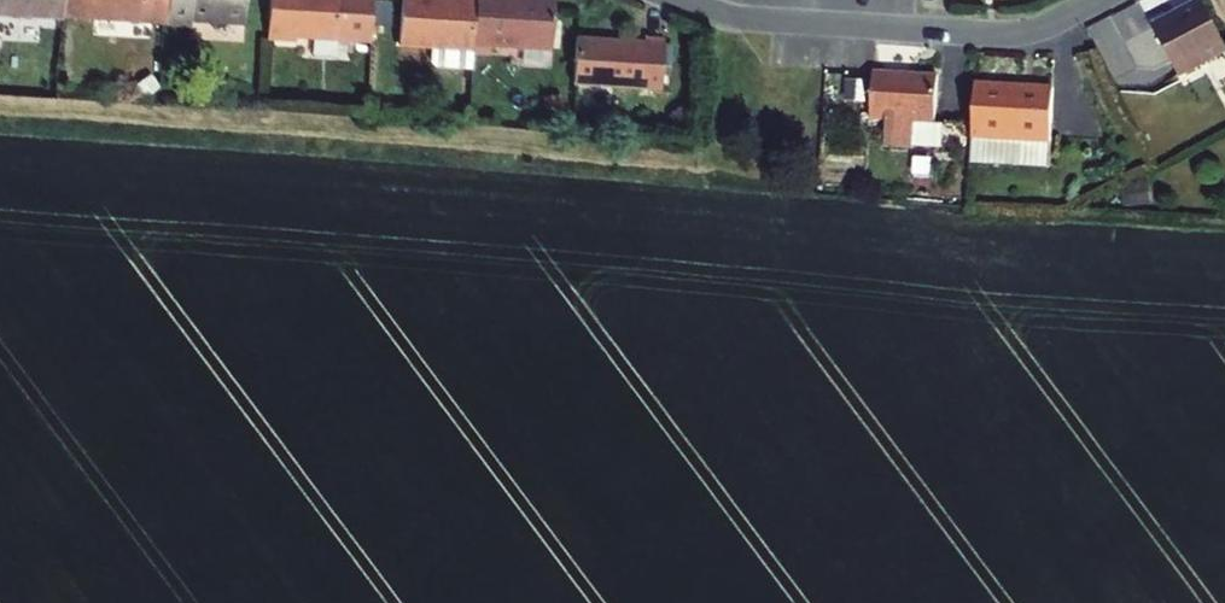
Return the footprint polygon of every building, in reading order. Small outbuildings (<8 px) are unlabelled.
[(64,0),(0,0),(0,16),(62,19),(63,18),(64,0)] [(63,18),(165,24),(166,0),(64,0),(63,18)] [(246,0),(166,0),(165,24),(165,26),(191,28),(192,19),(244,23),(246,0)] [(267,40),(296,42),(296,38),(314,39),(354,42),(370,43),(372,0),(269,0),(267,40)] [(471,69),(472,53),(475,0),(402,0),(399,47),(432,49),(431,61),(436,67),(471,69)] [(472,53),(502,55),(502,47),(552,50),(552,49),(553,20),(554,0),(475,0),(472,53)] [(1201,2),(1152,27),(1179,76),(1224,51),(1224,47),(1201,2)] [(561,20),(553,20),(552,49),(560,49),(561,20)] [(598,39),(576,37),(573,85),(660,91),(663,48),(664,39),(644,37),(643,41),(608,39),(608,43),(598,42),(598,39)] [(353,54),(354,42),(314,39),(313,55),(337,57),(337,53),(353,54)] [(935,124),(937,76),(873,73),(872,79),(870,115),(870,121),(885,122),(884,146),(941,149),(943,125),(935,124)] [(870,115),(872,79),(862,78),(860,114),(870,115)] [(1053,88),(975,83),(971,138),(1050,142),(1053,88)] [(549,107),(562,104),(560,94),(547,97),(549,107)] [(686,106),(669,117),(677,129),(693,118),(693,117),(686,106)] [(1048,167),(1050,142),(971,138),(970,162),(1048,167)]
